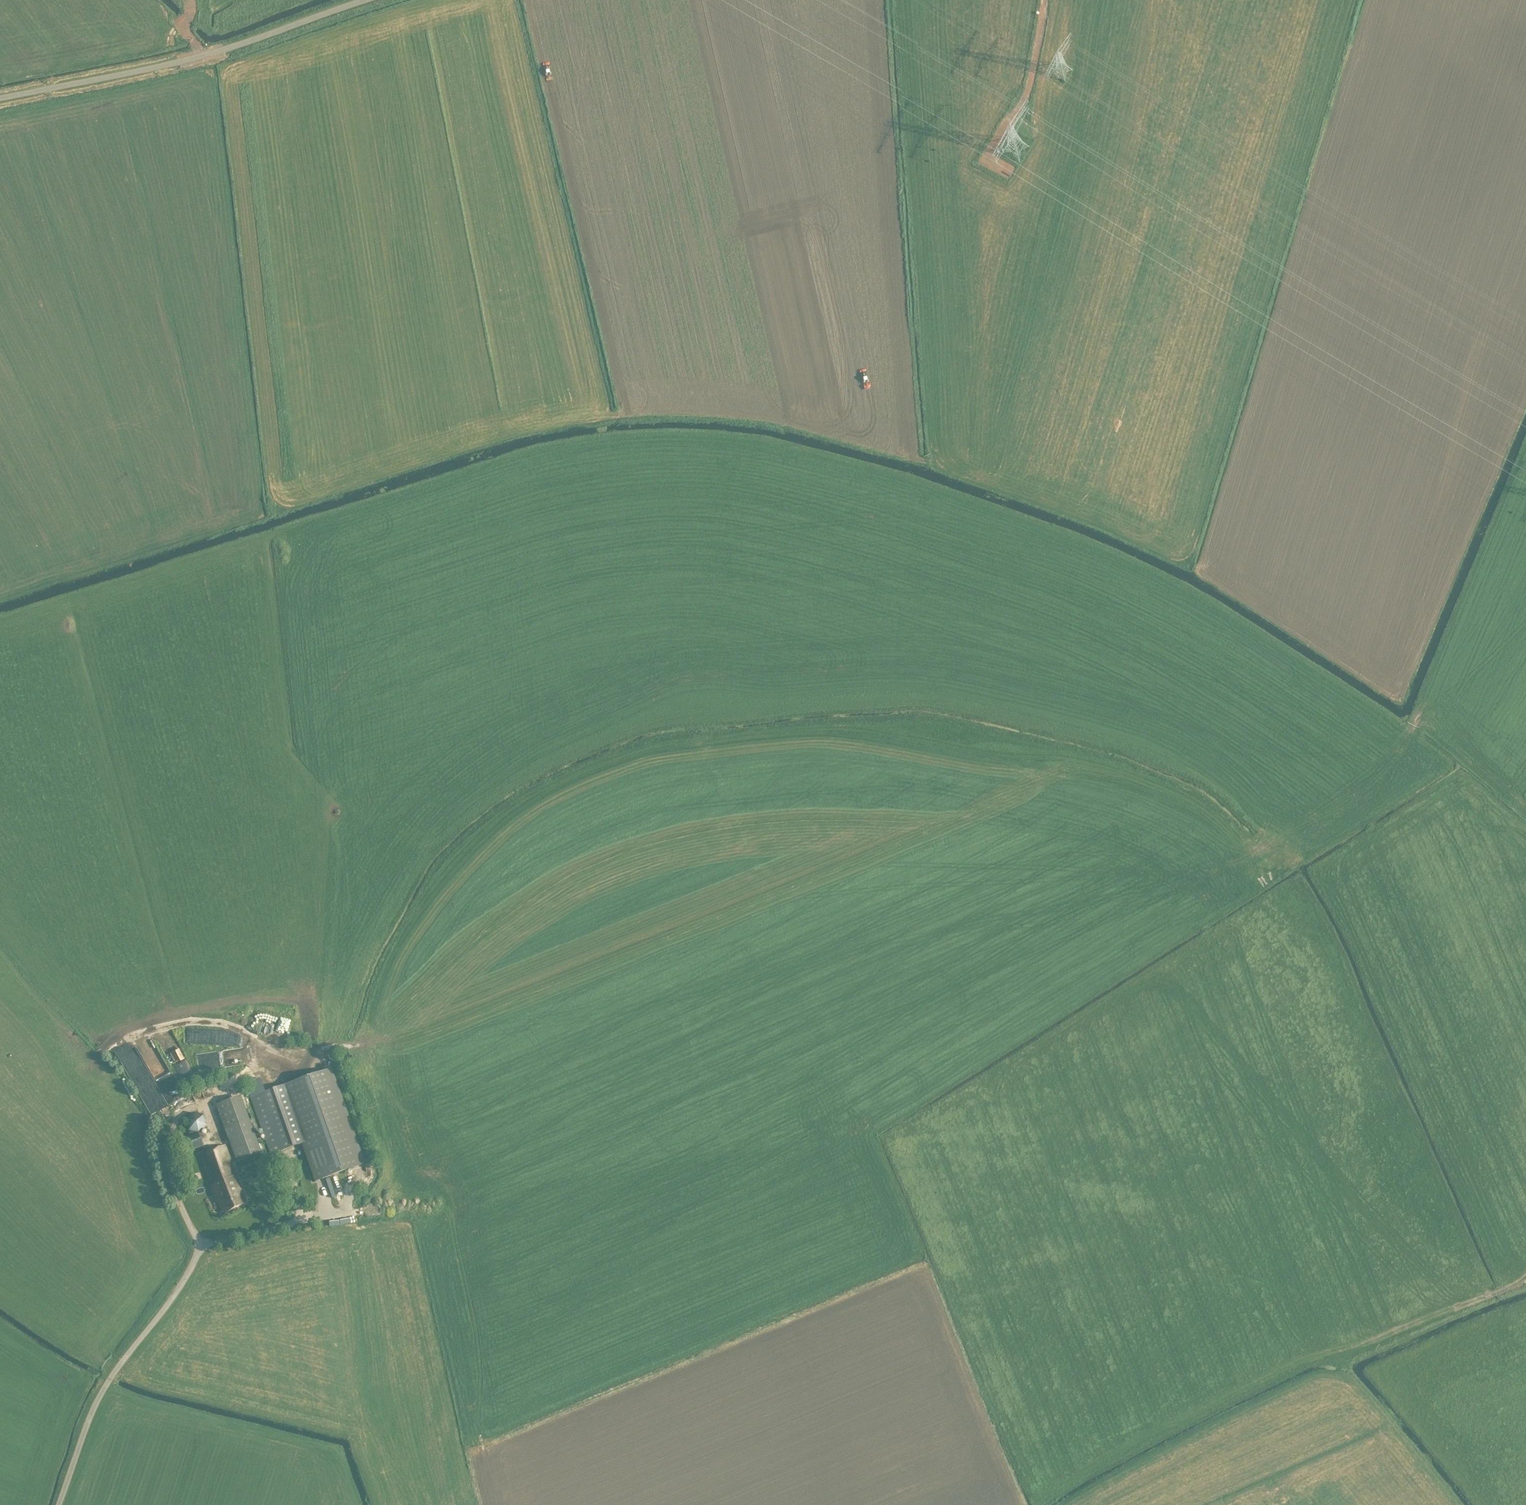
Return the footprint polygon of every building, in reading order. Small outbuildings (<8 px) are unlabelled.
[(257,1037),(267,1040),(271,1027),(261,1024),(257,1037)] [(329,1066),(337,1064),(333,1049),(325,1051),(329,1066)] [(292,1059),(284,1056),(281,1063),(273,1060),(271,1064),(286,1071),(292,1059)] [(328,1067),(297,1078),(249,1094),(269,1152),(301,1141),(314,1179),(362,1162),(328,1067)] [(182,1103),(193,1097),(187,1087),(181,1091),(184,1096),(179,1098),(182,1103)] [(161,1113),(168,1109),(164,1100),(164,1101),(159,1092),(152,1096),(161,1113)] [(235,1159),(260,1150),(239,1094),(215,1103),(235,1159)] [(200,1108),(184,1113),(187,1124),(204,1119),(200,1108)] [(182,1137),(187,1149),(201,1143),(197,1131),(182,1137)] [(224,1142),(199,1152),(215,1195),(222,1212),(245,1200),(235,1172),(224,1142)] [(363,1177),(365,1169),(357,1167),(355,1175),(363,1177)]
